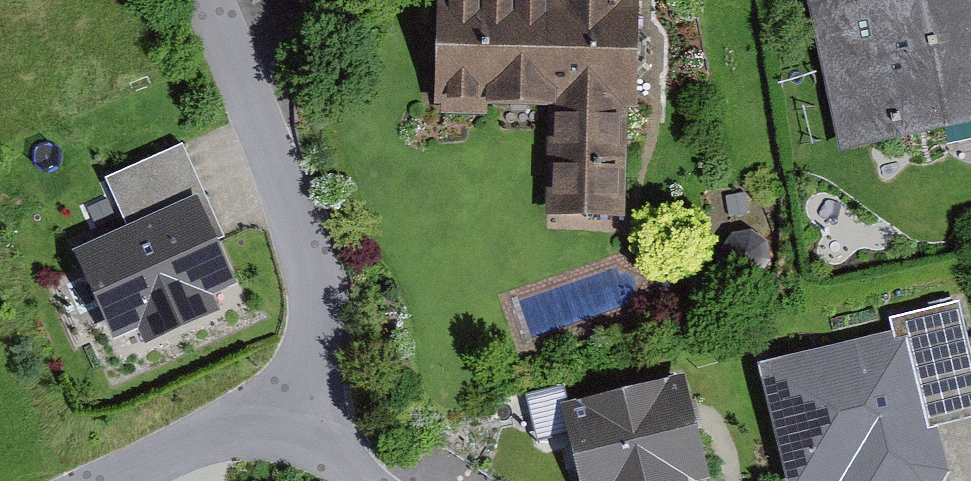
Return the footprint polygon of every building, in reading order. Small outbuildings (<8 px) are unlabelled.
[(627,212),(629,101),(638,101),(640,0),(437,0),(435,97),(443,97),(442,110),(487,110),(487,100),(548,101),(546,211),(627,212)] [(840,146),(970,116),(970,0),(806,0),(840,146)] [(126,218),(72,242),(112,333),(136,323),(143,340),(221,305),(213,289),(238,277),(218,233),(222,231),(182,140),(106,174),(126,218)] [(737,275),(756,274),(767,259),(767,241),(754,229),(733,229),(721,244),(723,263),(737,275)] [(760,356),(790,480),(821,480),(839,477),(840,480),(941,480),(950,465),(940,424),(970,416),(970,339),(960,294),(886,311),(890,326),(760,356)] [(559,398),(580,480),(670,480),(709,471),(683,368),(559,398)]
